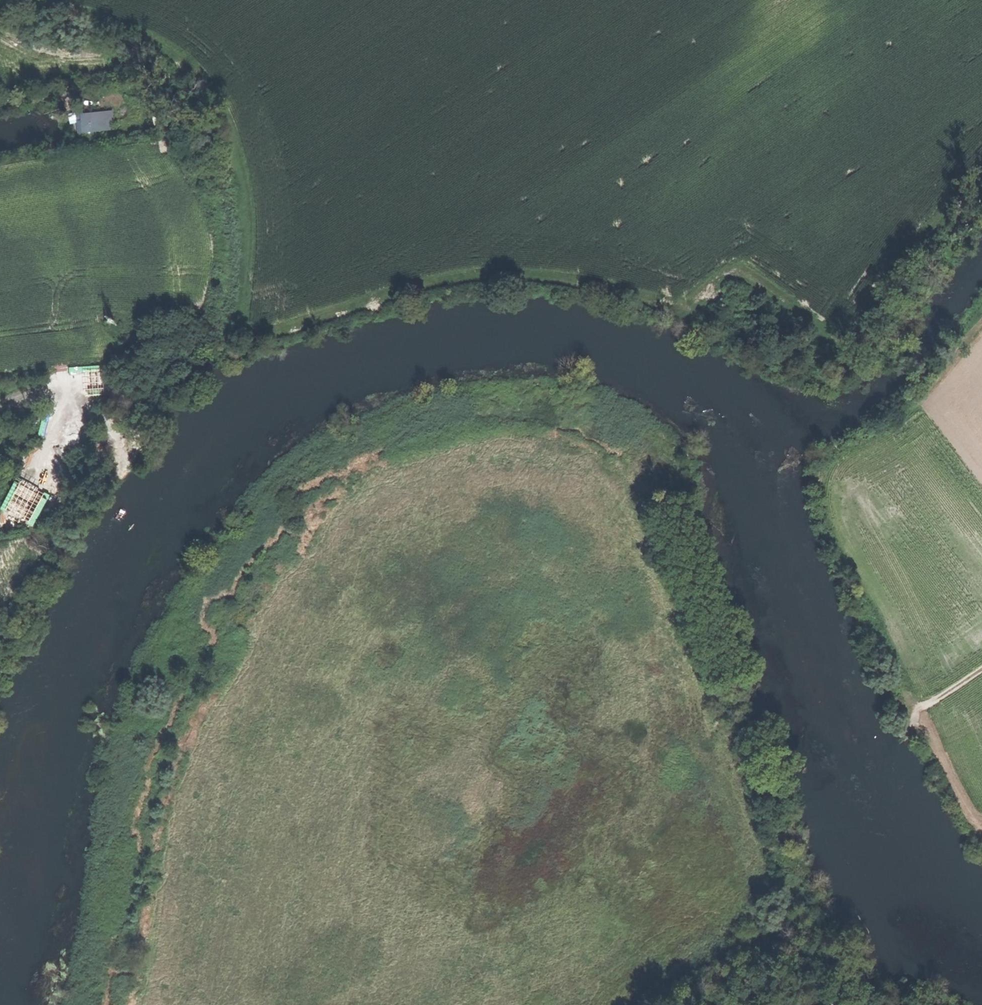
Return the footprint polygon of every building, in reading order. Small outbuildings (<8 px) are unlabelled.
[(97,113),(83,114),(85,132),(99,130),(97,113)]
